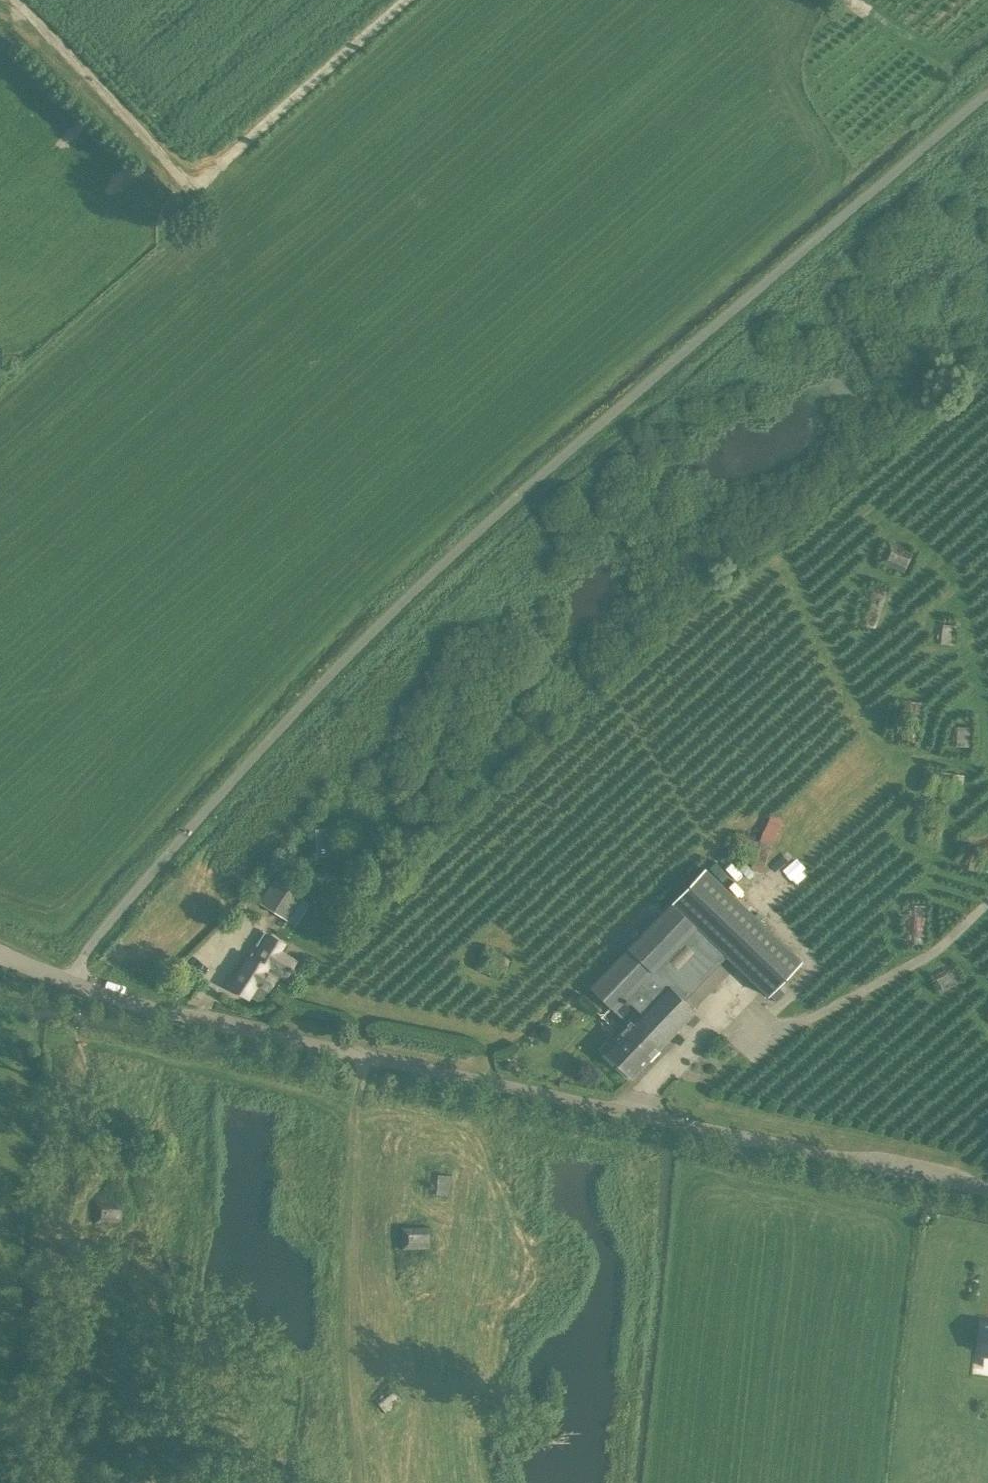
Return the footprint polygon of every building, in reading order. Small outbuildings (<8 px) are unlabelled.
[(878,564),(906,577),(916,557),(888,544),(878,564)] [(856,616),(855,619),(858,621),(856,625),(877,633),(892,594),(871,586),(869,590),(866,589),(865,590),(864,593),(864,594),(867,595),(860,616),(856,615),(856,616)] [(933,637),(934,637),(933,640),(932,640),(932,641),(933,641),(932,645),(954,650),(958,630),(936,626),(934,636),(933,636),(933,637)] [(952,742),(953,742),(952,745),(951,745),(951,746),(952,746),(952,751),(975,752),(976,732),(953,730),(953,741),(952,741),(952,742)] [(852,777),(862,770),(853,756),(842,763),(852,777)] [(812,816),(821,807),(809,795),(800,804),(812,816)] [(756,870),(768,874),(785,821),(774,817),(756,870)] [(327,828),(315,829),(317,855),(329,854),(327,828)] [(754,860),(760,841),(735,833),(729,853),(754,860)] [(961,864),(962,864),(961,867),(960,867),(960,868),(961,868),(960,873),(983,877),(986,857),(964,853),(962,863),(961,863),(961,864)] [(626,1022),(599,1049),(630,1078),(686,1020),(693,1027),(701,1018),(695,1013),(696,1011),(684,999),(726,956),(768,996),(769,995),(777,1002),(786,993),(778,986),(802,961),(705,867),(589,986),(626,1022)] [(282,874),(263,905),(283,918),(295,899),(300,902),(307,890),(282,874)] [(899,940),(899,943),(899,944),(902,944),(902,949),(925,949),(925,907),(903,907),(903,912),(899,912),(899,913),(899,916),(899,917),(903,917),(903,939),(899,939),(899,940)] [(251,957),(232,989),(250,999),(252,997),(260,1001),(263,1000),(268,991),(269,991),(276,978),(279,977),(284,968),(284,965),(275,960),(284,944),(271,936),(257,961),(251,957)] [(941,969),(942,970),(939,971),(938,970),(938,971),(938,972),(934,974),(944,994),(962,984),(952,964),(942,969),(941,969)] [(724,1046),(719,1050),(725,1056),(729,1051),(724,1046)] [(428,1185),(429,1185),(429,1188),(428,1188),(428,1189),(429,1189),(428,1194),(451,1195),(452,1175),(430,1173),(429,1184),(428,1184),(428,1185)] [(100,1211),(132,1213),(134,1188),(101,1186),(100,1211)] [(430,1228),(400,1228),(400,1251),(430,1251),(430,1228)] [(380,1394),(380,1395),(378,1397),(377,1396),(377,1397),(377,1398),(374,1401),(390,1417),(404,1403),(388,1387),(381,1394),(380,1393),(380,1394)]
